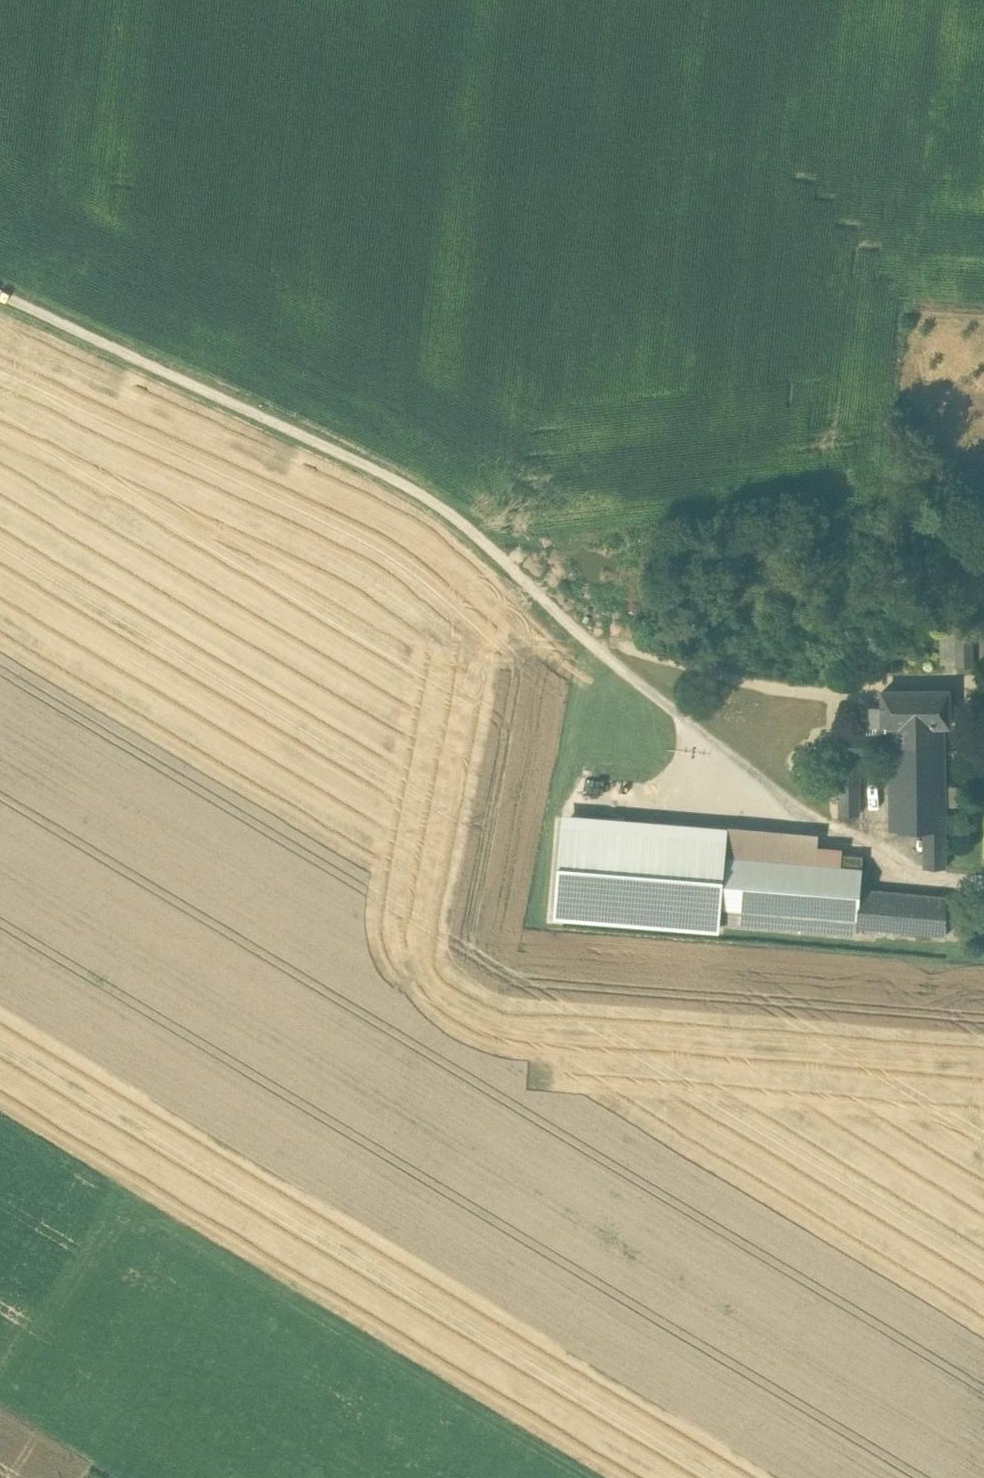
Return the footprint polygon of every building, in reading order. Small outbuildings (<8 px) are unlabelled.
[(971,636),(957,637),(958,664),(972,664),(971,636)] [(950,690),(884,691),(884,724),(888,724),(888,734),(889,736),(944,735),(944,723),(950,723),(950,690)] [(944,735),(889,736),(888,734),(839,734),(839,829),(859,828),(859,754),(890,753),(891,828),(924,827),(925,866),(945,866),(944,735)] [(727,826),(563,813),(562,824),(727,838),(727,826)] [(727,838),(562,824),(554,917),(719,931),(720,923),(721,907),(725,854),(727,838)] [(819,833),(728,825),(727,838),(725,854),(727,854),(727,857),(840,866),(839,853),(842,853),(842,847),(817,845),(819,833)] [(842,853),(839,853),(840,866),(862,868),(863,855),(842,853)] [(840,866),(727,857),(727,854),(725,854),(721,907),(857,918),(860,888),(862,868),(840,866)] [(945,896),(860,888),(857,918),(856,927),(946,935),(945,896)] [(857,918),(721,907),(720,923),(856,934),(856,927),(857,918)]
